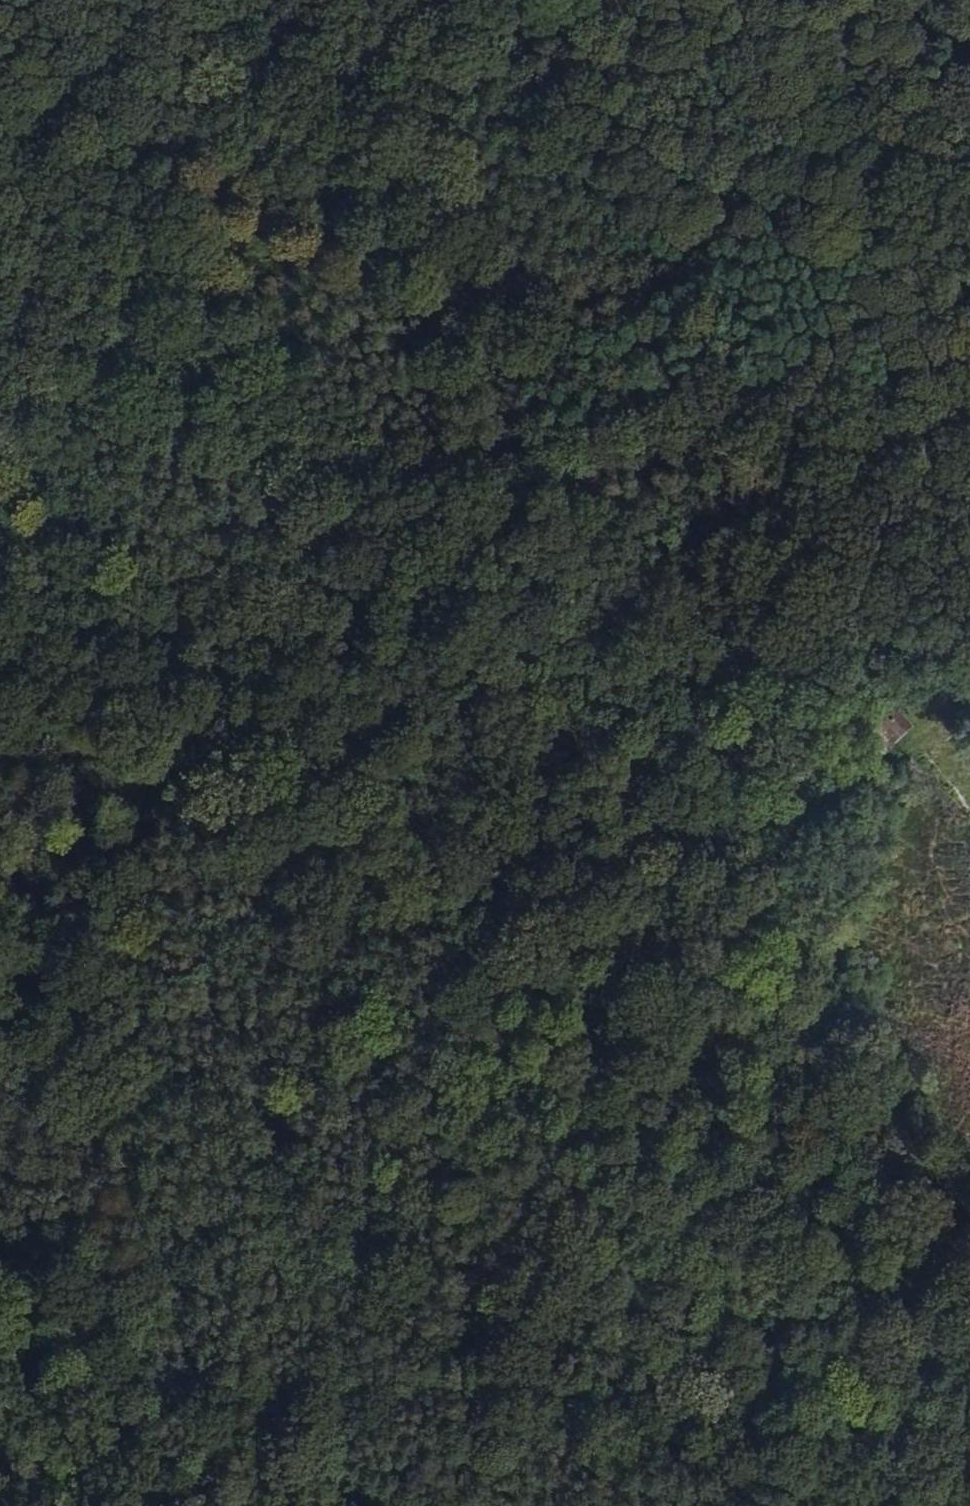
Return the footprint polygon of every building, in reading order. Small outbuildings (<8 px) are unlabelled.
[(866,735),(887,755),(917,729),(896,707),(866,735)]
